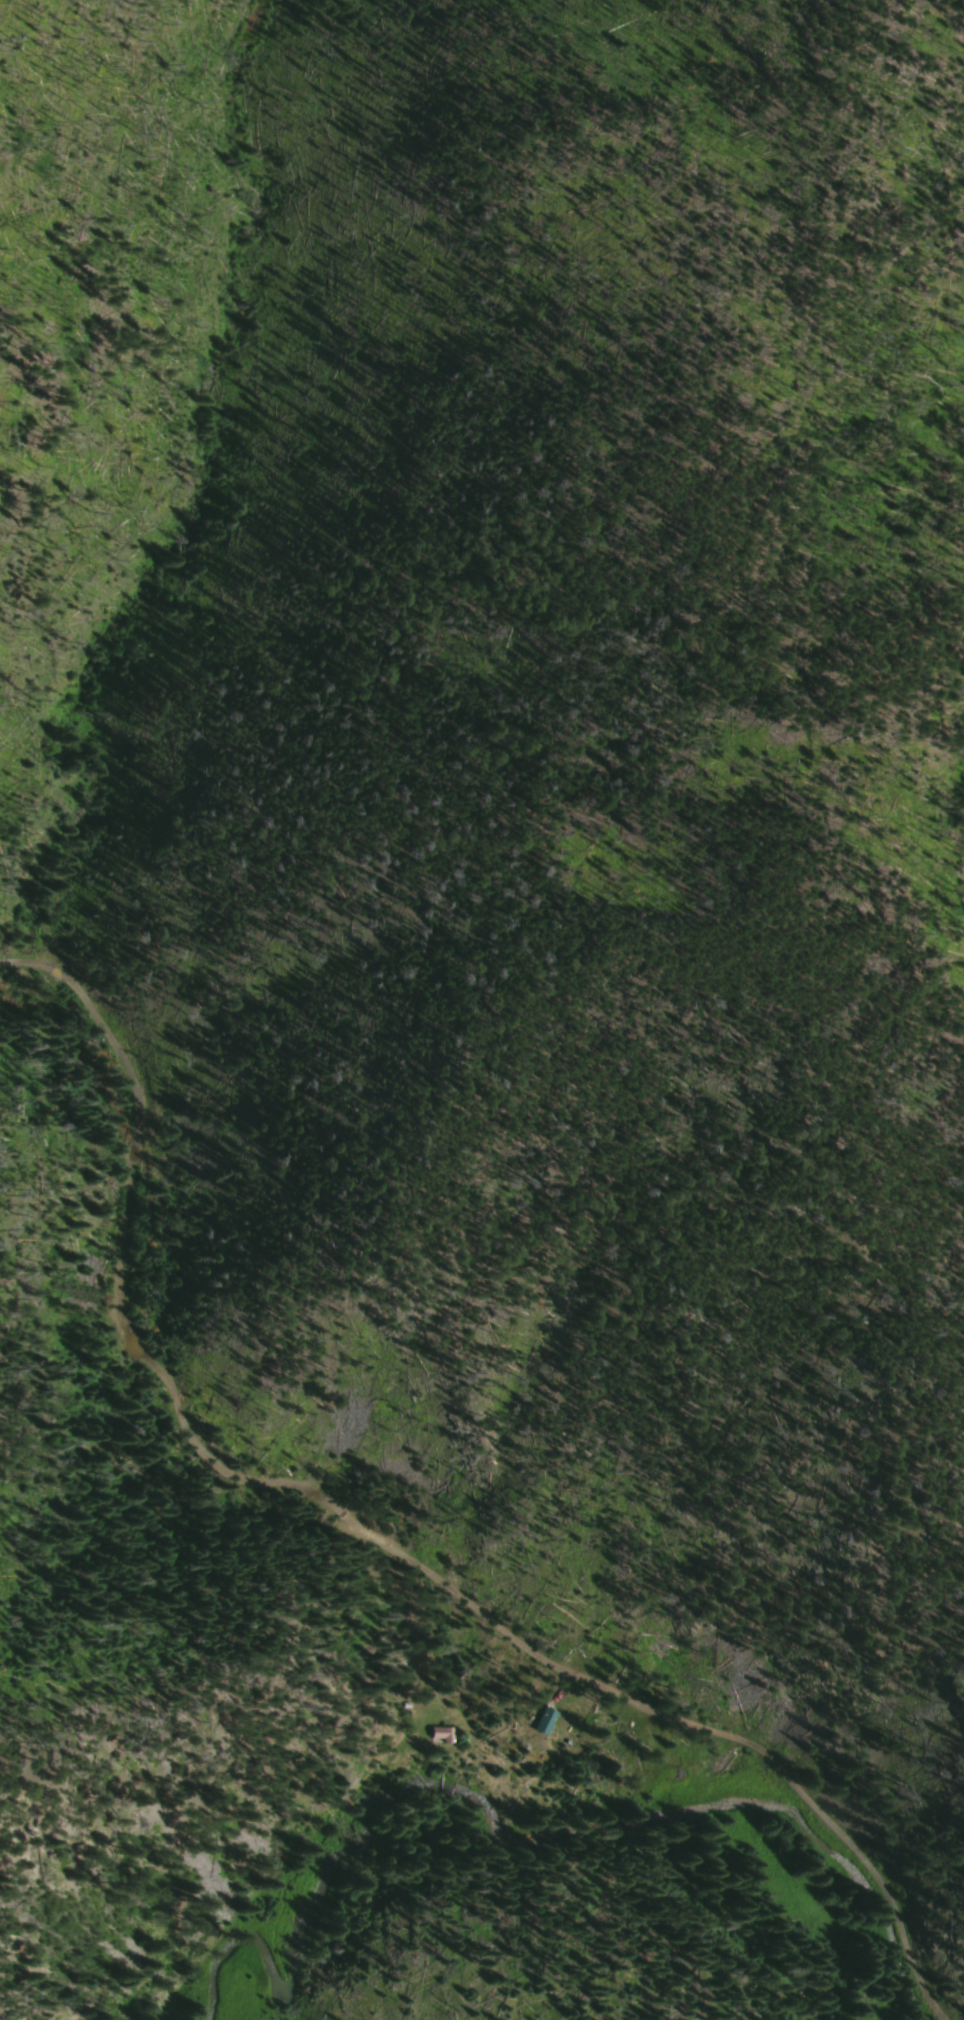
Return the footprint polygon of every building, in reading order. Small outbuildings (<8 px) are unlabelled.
[(557,1713),(544,1707),(532,1729),(545,1736),(557,1713)] [(428,1743),(452,1743),(452,1728),(428,1728),(428,1743)]
